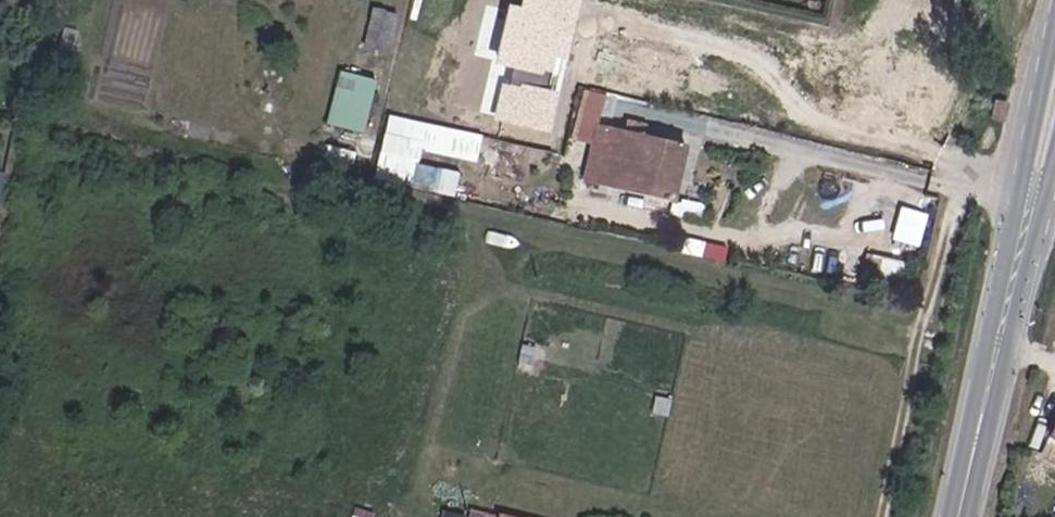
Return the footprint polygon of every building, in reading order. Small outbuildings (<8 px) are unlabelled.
[(582,0),(512,0),(496,60),(562,77),(582,0)] [(390,50),(398,11),(373,5),(365,45),(390,50)] [(338,69),(330,123),(368,129),(376,75),(338,69)] [(556,96),(504,84),(496,121),(548,132),(556,96)] [(478,160),(484,131),(388,112),(375,176),(455,193),(460,170),(420,162),(423,149),(478,160)] [(600,181),(611,128),(603,126),(592,179),(600,181)] [(600,181),(677,197),(687,144),(611,128),(600,181)] [(444,505),(441,516),(496,516),(444,505)]
